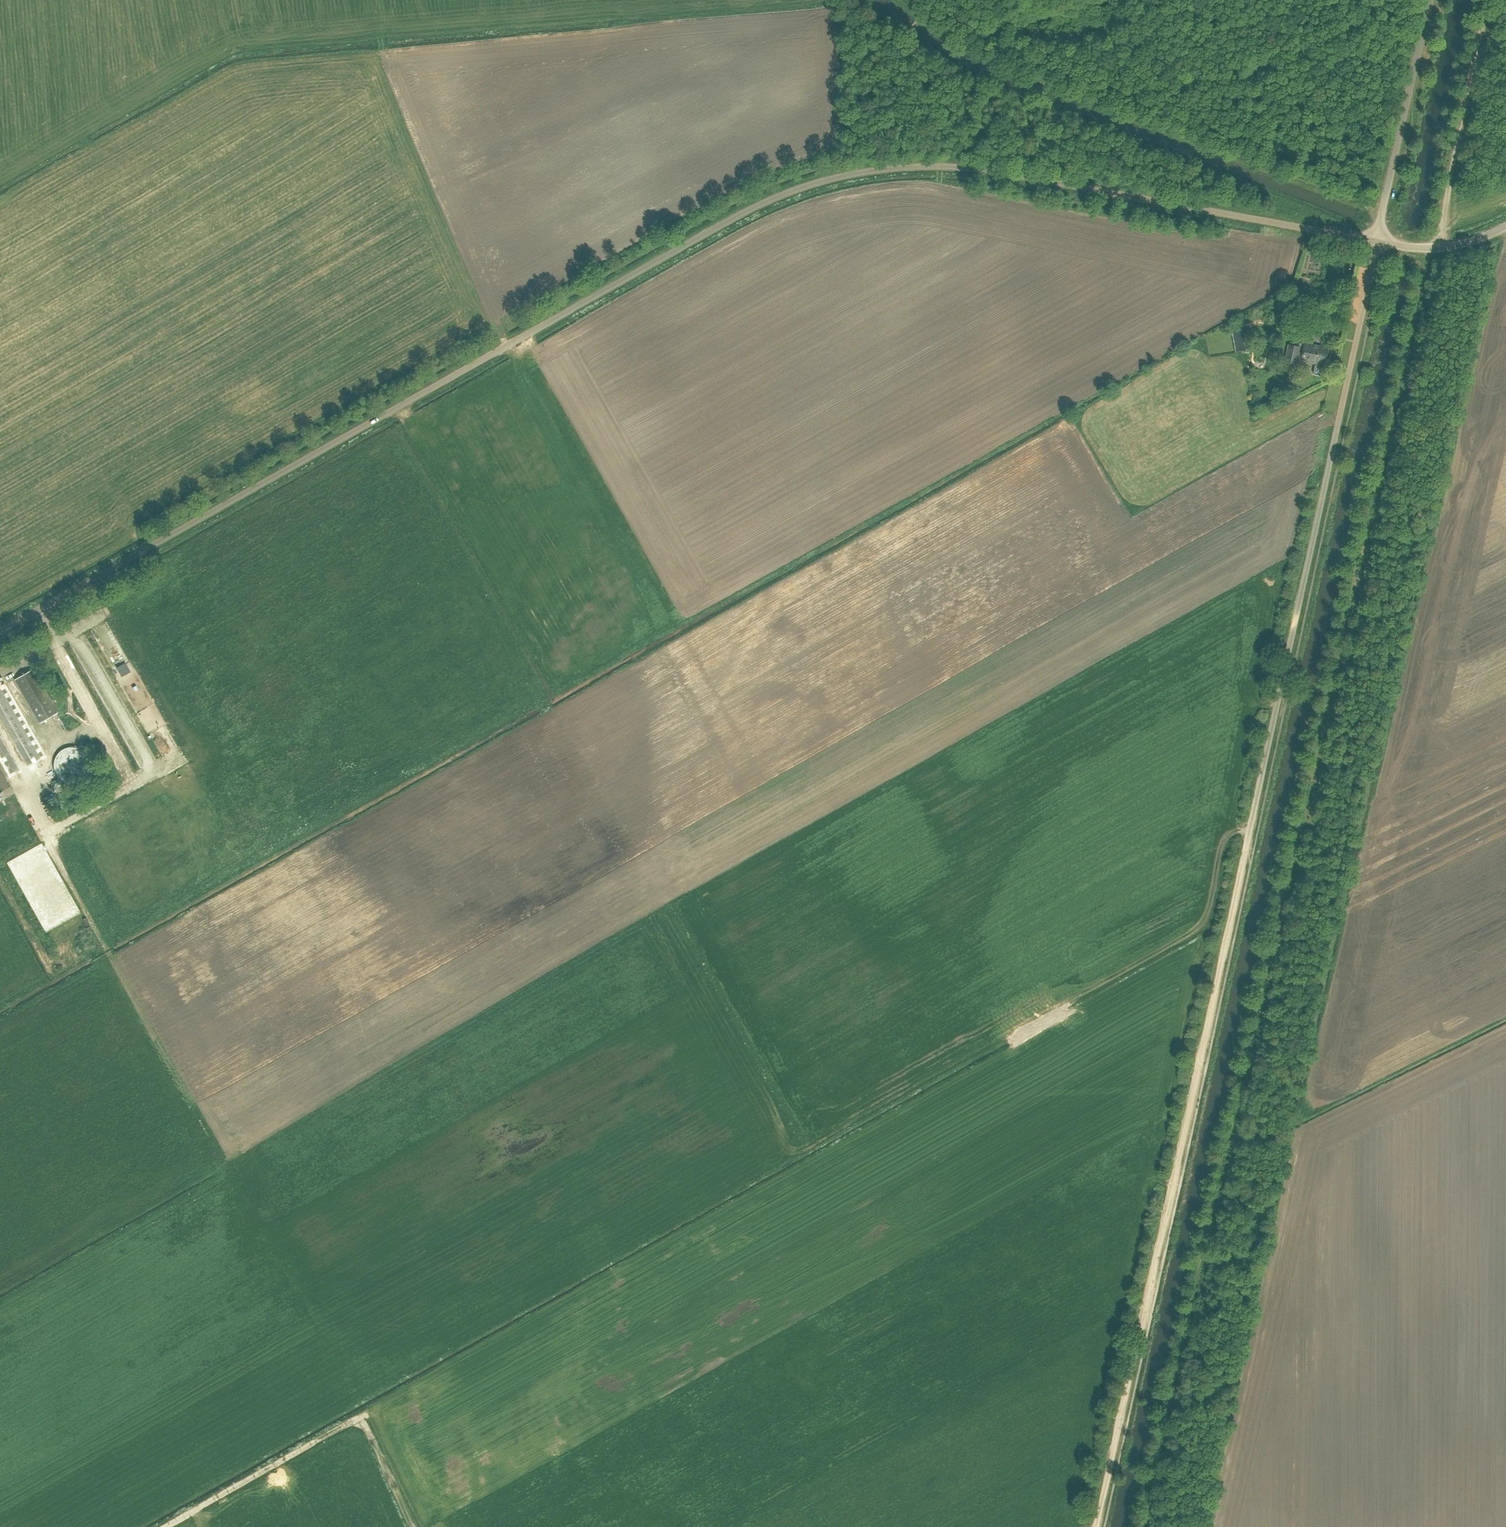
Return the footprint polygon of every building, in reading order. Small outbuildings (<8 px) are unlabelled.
[(1320,331),(1307,328),(1305,337),(1318,340),(1320,331)] [(1247,350),(1246,332),(1237,332),(1238,351),(1247,350)] [(1324,366),(1328,348),(1304,343),(1304,344),(1299,343),(1298,347),(1289,345),(1285,363),(1296,365),(1297,359),(1301,360),(1301,361),(1317,365),(1316,367),(1315,366),(1314,375),(1322,376),(1324,368),(1322,368),(1323,366),(1324,366)] [(1259,361),(1256,367),(1267,373),(1271,367),(1259,361)] [(87,667),(102,659),(119,693),(126,690),(116,671),(111,670),(112,663),(120,664),(119,672),(121,675),(131,676),(136,673),(109,622),(96,629),(103,642),(102,648),(98,640),(89,645),(93,646),(98,657),(90,656),(90,655),(87,649),(81,651),(81,655),(87,667)] [(57,713),(34,670),(15,680),(39,723),(57,713)] [(1,678),(0,678),(0,760),(10,777),(45,757),(1,678)] [(151,726),(159,751),(175,746),(167,721),(151,726)]
